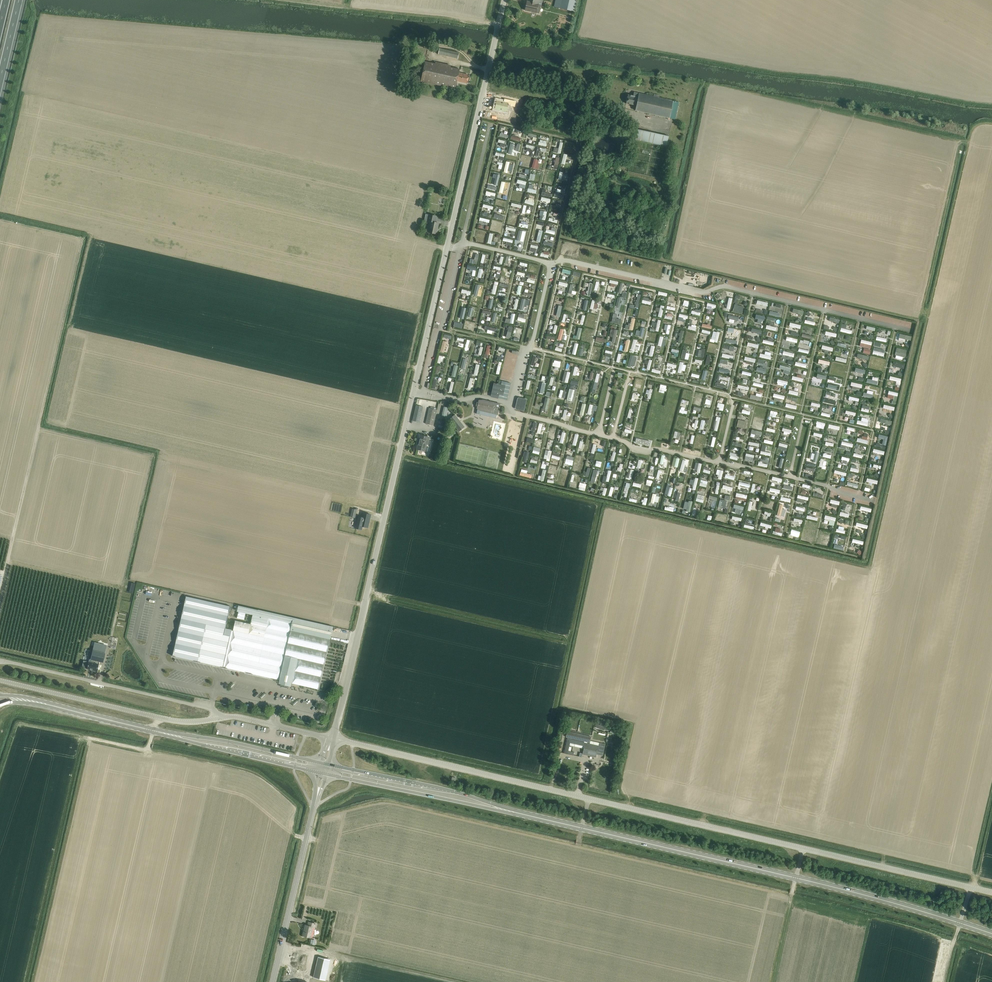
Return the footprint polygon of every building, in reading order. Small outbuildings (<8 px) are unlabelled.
[(530,2),(528,2),(525,11),(537,13),(539,4),(542,5),(543,0),(530,0),(530,2)] [(574,12),(577,0),(556,0),(554,7),(574,12)] [(459,53),(440,49),(439,54),(458,59),(459,53)] [(425,61),(421,81),(456,89),(457,81),(468,84),(470,75),(459,73),(460,69),(451,67),(451,66),(436,62),(435,64),(425,61)] [(675,119),(678,102),(658,98),(658,96),(654,95),(653,96),(634,92),(633,95),(628,94),(626,103),(636,105),(635,110),(673,119),(675,119)] [(497,101),(495,109),(507,112),(508,105),(515,107),(516,102),(505,99),(504,102),(497,101)] [(637,130),(635,140),(666,147),(667,147),(669,136),(637,130)] [(435,222),(437,216),(430,215),(429,221),(431,222),(428,232),(436,234),(439,223),(435,222)] [(734,304),(733,312),(742,314),(744,307),(734,304)] [(491,396),(498,398),(507,400),(511,383),(502,381),(501,385),(498,384),(494,383),(491,396)] [(515,408),(516,409),(524,411),(527,399),(519,397),(517,398),(515,408)] [(477,402),(476,406),(478,407),(478,409),(480,409),(479,414),(496,418),(499,405),(496,404),(496,403),(491,402),(491,403),(480,400),(479,403),(477,402)] [(429,408),(426,424),(434,426),(437,410),(436,410),(437,408),(431,407),(430,409),(429,408)] [(455,414),(449,419),(459,432),(465,427),(455,414)] [(738,420),(737,427),(746,429),(747,422),(738,420)] [(420,436),(417,449),(425,451),(427,444),(428,444),(429,438),(420,436)] [(358,516),(355,528),(362,530),(363,526),(368,527),(371,515),(364,513),(363,517),(358,516)] [(175,645),(173,656),(212,665),(225,667),(224,668),(225,668),(242,672),(276,680),(282,681),(289,683),(306,686),(315,688),(319,689),(331,639),(331,637),(332,635),(332,631),(333,629),(333,627),(325,625),(239,605),(237,611),(253,615),(251,624),(235,620),(233,631),(232,630),(226,628),(231,606),(187,596),(186,599),(183,610),(175,645)] [(92,651),(90,659),(89,659),(88,662),(83,661),(82,668),(96,671),(98,664),(93,663),(94,660),(103,663),(107,646),(98,644),(94,643),(92,651)] [(568,738),(564,753),(574,756),(574,752),(571,752),(572,747),(569,747),(570,745),(584,749),(583,753),(583,754),(596,758),(597,754),(603,756),(605,745),(599,743),(591,741),(590,744),(589,743),(590,742),(591,736),(568,731),(566,738),(568,738)] [(315,927),(316,924),(309,922),(308,926),(306,925),(303,936),(311,937),(313,927),(315,927)] [(318,957),(314,977),(326,980),(330,959),(318,957)]
